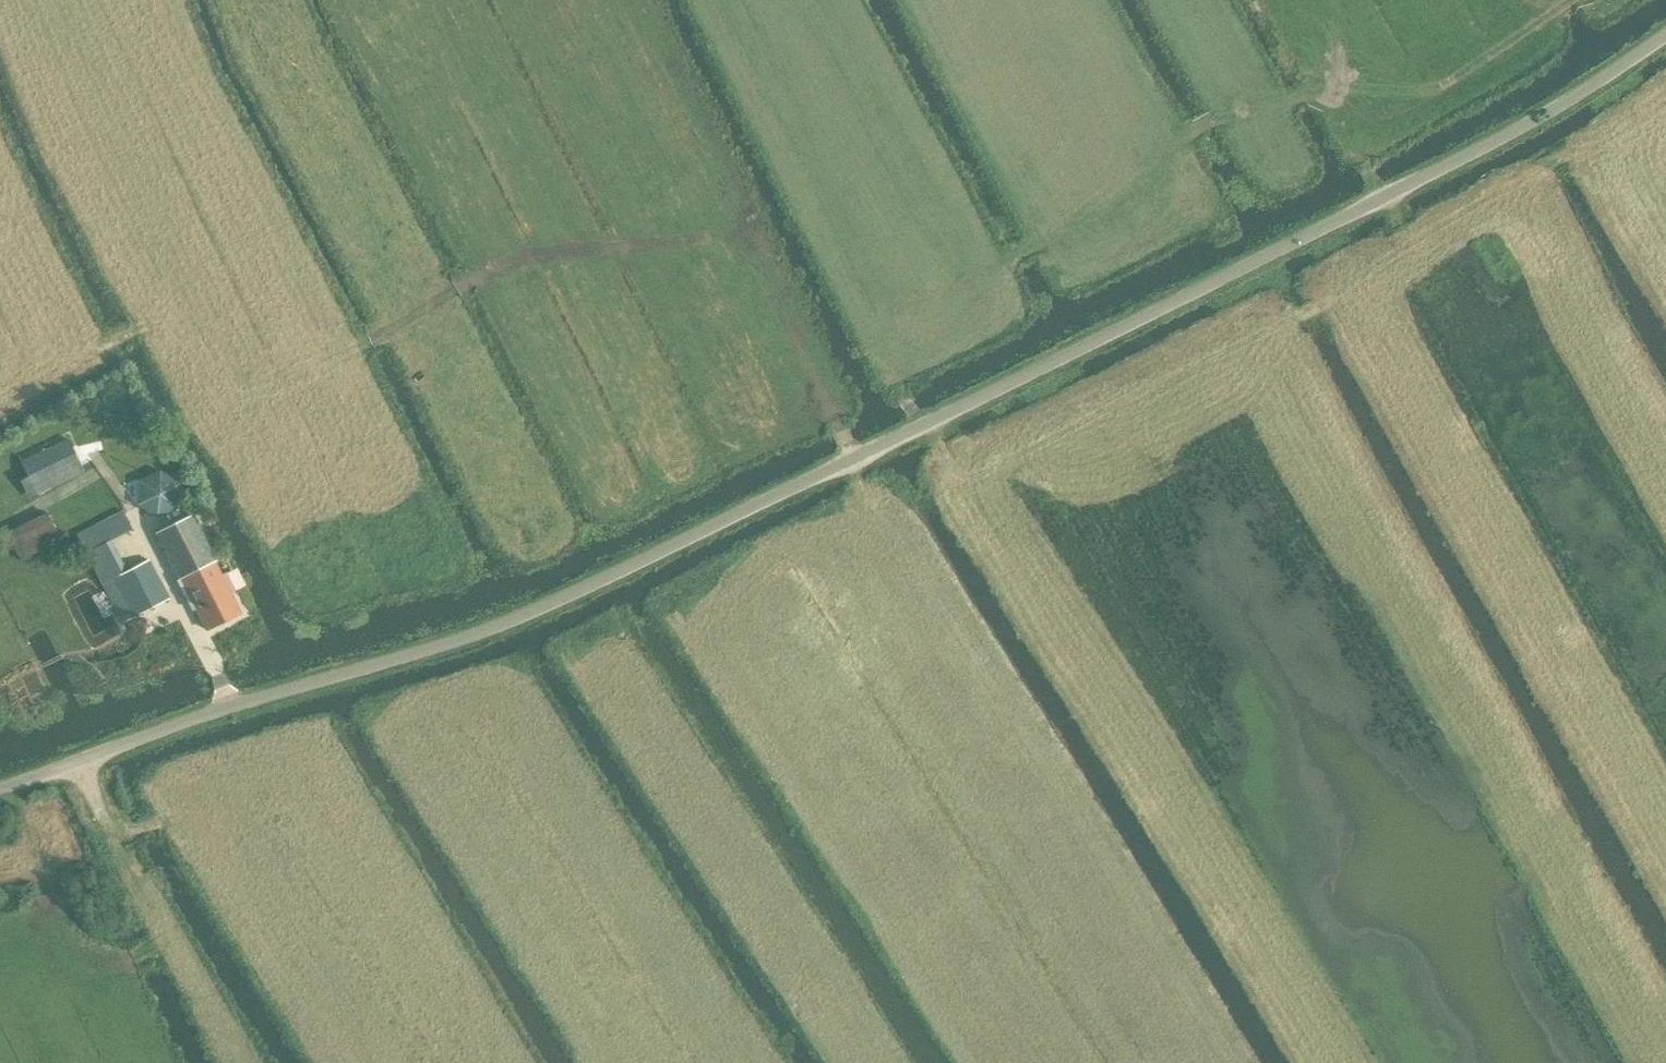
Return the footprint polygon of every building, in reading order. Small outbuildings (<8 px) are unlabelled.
[(35,490),(81,467),(68,440),(22,463),(35,490)] [(157,519),(178,508),(179,484),(159,470),(137,482),(136,506),(157,519)] [(123,512),(77,536),(86,554),(133,530),(123,512)] [(20,560),(61,539),(47,513),(7,534),(20,560)] [(241,618),(214,562),(216,561),(193,516),(156,534),(179,580),(181,579),(209,635),(241,618)] [(148,559),(103,584),(123,623),(169,599),(148,559)]
